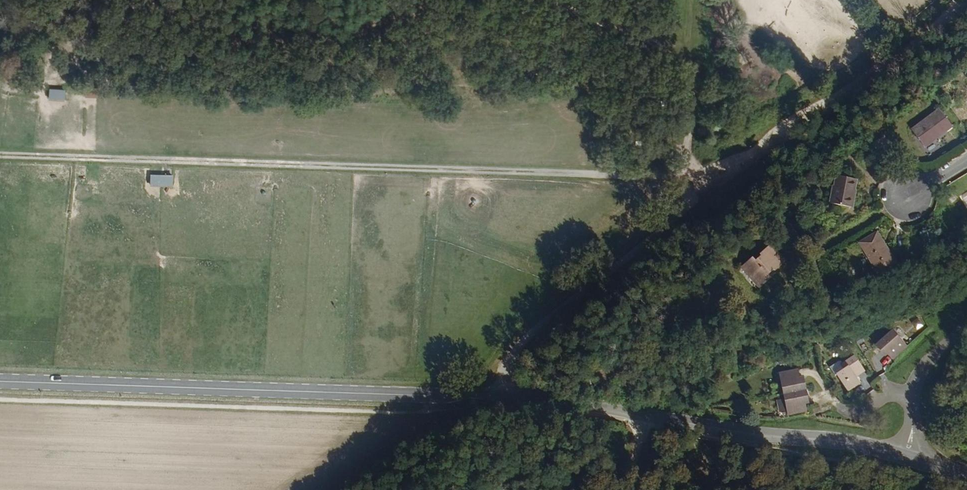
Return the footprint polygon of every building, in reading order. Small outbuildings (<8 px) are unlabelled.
[(65,90),(50,89),(49,97),(65,98),(65,90)] [(953,131),(941,112),(912,133),(924,151),(953,131)] [(173,176),(150,175),(150,185),(173,186),(173,176)] [(851,206),(856,180),(835,176),(830,202),(851,206)] [(891,264),(874,234),(856,245),(873,275),(891,264)] [(781,262),(767,243),(755,252),(757,255),(751,259),(748,255),(736,264),(752,286),(764,277),(762,272),(768,269),(770,271),(781,262)] [(908,349),(896,333),(878,346),(886,357),(890,355),(896,360),(908,349)] [(864,370),(854,355),(841,363),(843,368),(837,372),(847,389),(859,381),(856,375),(864,370)] [(801,377),(798,372),(779,376),(787,415),(808,411),(807,403),(810,403),(805,378),(801,377)]
